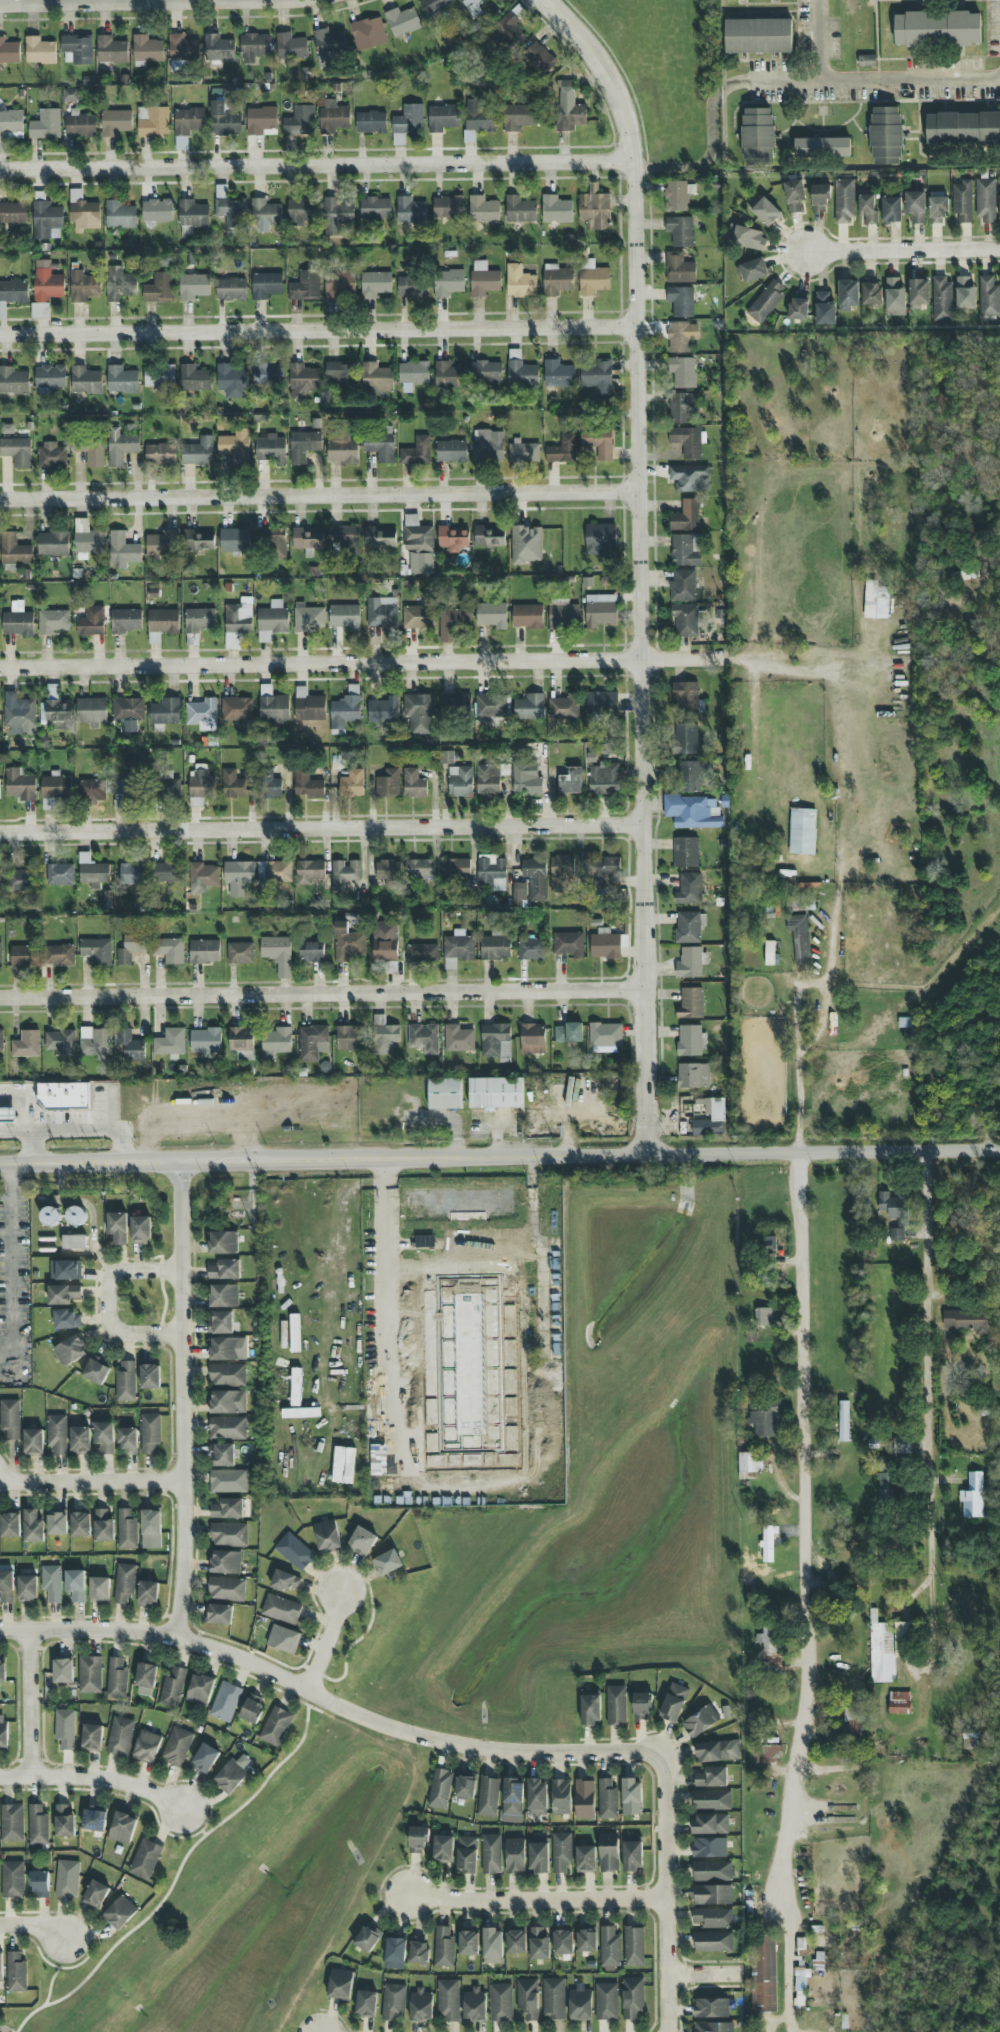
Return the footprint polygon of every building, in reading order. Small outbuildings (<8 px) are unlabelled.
[(452,0),(418,0),(429,19),(455,5),(452,0)] [(474,20),(484,14),(479,7),(483,3),(481,0),(465,0),(462,2),(474,20)] [(383,13),(394,39),(422,27),(413,7),(400,13),(397,7),(383,13)] [(511,51),(529,35),(508,12),(490,28),(511,51)] [(981,13),(895,13),(895,46),(981,46),(981,13)] [(388,43),(379,16),(349,25),(358,52),(388,43)] [(792,53),(792,19),(726,20),(726,54),(792,53)] [(313,31),(320,66),(349,60),(343,31),(329,34),(328,28),(313,31)] [(277,33),(277,59),(307,58),(307,38),(292,39),(291,33),(277,33)] [(199,40),(185,41),(184,34),(169,34),(170,61),(200,60),(199,40)] [(235,62),(235,41),(220,40),(220,34),(205,34),(204,61),(235,62)] [(61,36),(62,53),(73,52),(74,66),(93,65),(92,35),(61,36)] [(163,41),(149,41),(149,35),(133,35),(134,68),(146,68),(146,62),(164,62),(163,41)] [(242,35),(242,65),(257,65),(257,55),(271,55),(271,35),(242,35)] [(128,63),(128,42),(112,42),(112,36),(98,36),(98,63),(128,63)] [(7,43),(7,37),(0,37),(0,64),(20,64),(20,43),(7,43)] [(56,64),(56,42),(41,42),(41,37),(26,37),(26,64),(56,64)] [(538,76),(555,61),(536,41),(520,56),(538,76)] [(859,68),(876,68),(876,55),(858,56),(859,68)] [(586,126),(586,104),(573,104),(573,84),(556,84),(556,132),(574,132),(574,126),(586,126)] [(78,102),(78,89),(63,89),(64,102),(78,102)] [(242,135),(241,114),(225,114),(225,100),(211,101),(212,136),(242,135)] [(474,132),(493,132),(494,100),(466,100),(465,139),(474,139),(474,132)] [(423,104),(402,104),(402,117),(393,116),(392,145),(405,145),(405,133),(422,134),(423,104)] [(350,129),(350,105),(326,105),(326,108),(320,108),(319,135),(335,135),(335,129),(350,129)] [(429,106),(429,134),(443,133),(443,127),(458,127),(458,105),(429,106)] [(534,126),(534,105),(504,105),(504,132),(519,132),(519,126),(534,126)] [(284,118),(283,134),(313,135),(314,106),(294,106),(294,119),(284,118)] [(169,135),(169,107),(138,108),(139,136),(169,135)] [(872,165),(902,164),(900,107),(870,108),(872,165)] [(247,108),(248,136),(278,136),(277,108),(247,108)] [(742,109),(743,165),(773,165),(773,108),(742,109)] [(29,139),(60,139),(60,109),(39,110),(40,122),(29,122),(29,139)] [(204,109),(174,110),(175,137),(190,137),(190,131),(205,131),(204,109)] [(23,110),(0,111),(0,140),(24,139),(23,110)] [(67,138),(96,137),(96,115),(78,116),(78,110),(67,110),(67,138)] [(102,111),(103,137),(133,136),(132,111),(102,111)] [(386,133),(386,112),(356,112),(356,133),(386,133)] [(999,144),(999,113),(926,113),(926,143),(999,144)] [(850,157),(850,137),(794,139),(794,159),(850,157)] [(854,179),(834,180),(835,222),(854,222),(854,179)] [(975,179),(975,221),(995,221),(995,179),(975,179)] [(801,213),(800,201),(804,201),(803,180),(784,182),(787,213),(801,213)] [(688,211),(687,194),(695,194),(695,185),(686,185),(686,181),(665,182),(666,212),(688,211)] [(951,182),(952,216),(958,215),(958,224),(972,223),(971,181),(951,182)] [(578,195),(579,223),(585,223),(585,230),(610,230),(610,193),(598,194),(598,182),(589,183),(589,194),(578,195)] [(828,184),(811,185),(811,211),(829,211),(828,184)] [(905,192),(905,214),(911,214),(911,224),(925,224),(924,192),(905,192)] [(946,192),(929,192),(929,224),(946,224),(946,192)] [(572,200),(557,201),(557,194),(542,195),(542,223),(573,222),(572,200)] [(876,225),(875,194),(857,195),(858,216),(864,216),(864,225),(876,225)] [(500,201),(485,201),(485,195),(470,195),(470,223),(499,224),(500,201)] [(520,195),(505,195),(505,222),(536,223),(536,201),(520,201),(520,195)] [(412,197),(397,197),(396,223),(427,224),(428,202),(411,202),(412,197)] [(769,228),(782,214),(763,197),(757,203),(754,200),(746,207),(769,228)] [(901,222),(901,197),(882,198),(882,222),(901,222)] [(245,198),(214,199),(214,216),(227,216),(227,234),(233,234),(233,228),(245,227),(245,198)] [(282,224),(281,204),(266,204),(266,198),(252,198),(253,225),(282,224)] [(391,219),(391,198),(360,198),(360,219),(391,219)] [(209,205),(194,205),(194,199),(178,200),(179,228),(182,227),(182,235),(191,235),(191,228),(209,227),(209,205)] [(354,224),(354,199),(323,199),(323,237),(340,236),(340,224),(354,224)] [(136,206),(121,206),(121,200),(106,200),(105,228),(136,228),(136,206)] [(142,221),(172,221),(173,200),(142,200),(142,221)] [(317,221),(316,200),(288,201),(288,226),(302,225),(301,221),(317,221)] [(50,201),(33,201),(33,239),(60,239),(60,228),(64,228),(64,207),(50,207),(50,201)] [(27,203),(0,202),(0,224),(27,225),(27,203)] [(99,202),(69,203),(70,224),(74,224),(74,231),(100,230),(99,202)] [(693,217),(665,218),(665,233),(672,233),(672,248),(694,247),(693,217)] [(726,244),(763,249),(765,230),(729,225),(726,244)] [(695,282),(695,262),(683,262),(683,251),(666,252),(666,283),(695,282)] [(734,267),(738,277),(742,275),(745,283),(769,275),(762,257),(734,267)] [(609,268),(594,268),(594,259),(579,259),(579,297),(595,297),(595,291),(609,291),(609,268)] [(500,291),(500,271),(487,271),(486,260),(471,261),(472,298),(487,298),(487,291),(500,291)] [(64,298),(64,274),(51,274),(51,263),(34,263),(34,302),(50,302),(50,297),(64,298)] [(536,274),(522,275),(521,264),(506,264),(506,296),(537,296),(536,274)] [(573,268),(558,268),(558,264),(542,264),(543,298),(559,297),(559,291),(573,291),(573,268)] [(137,274),(122,273),(122,266),(107,266),(106,302),(122,302),(123,296),(137,296),(137,274)] [(70,303),(86,303),(86,297),(101,297),(100,276),(83,276),(83,270),(69,270),(70,303)] [(464,270),(435,270),(436,298),(448,298),(448,293),(464,292),(464,270)] [(288,300),(319,300),(320,271),(299,271),(299,283),(289,283),(288,300)] [(174,302),(173,272),(153,273),(153,285),(142,285),(142,302),(174,302)] [(325,299),(355,298),(354,272),(325,272),(325,299)] [(392,293),(391,272),(361,273),(362,299),(378,299),(377,293),(392,293)] [(282,273),(252,273),(252,300),(265,300),(265,294),(282,294),(282,273)] [(209,274),(180,275),(180,302),(195,302),(195,296),(210,296),(209,274)] [(397,277),(398,299),(425,298),(425,276),(397,277)] [(951,276),(932,276),(933,324),(951,324),(951,276)] [(957,309),(976,309),(975,286),(971,286),(971,276),(956,277),(957,309)] [(998,286),(994,286),(994,276),(979,277),(980,321),(999,320),(998,286)] [(246,301),(246,278),(216,279),(216,301),(246,301)] [(862,305),(881,305),(881,278),(862,278),(862,305)] [(899,278),(885,278),(886,312),(906,311),(905,288),(900,288),(899,278)] [(909,310),(921,310),(921,304),(929,304),(929,279),(909,279),(909,310)] [(787,293),(772,280),(745,313),(760,325),(787,293)] [(6,319),(5,304),(28,303),(28,281),(0,281),(0,320),(6,319)] [(859,306),(858,281),(838,281),(839,311),(850,311),(850,306),(859,306)] [(667,303),(672,303),(673,318),(693,317),(693,287),(666,288),(667,303)] [(829,292),(816,292),(815,325),(835,325),(836,302),(828,302),(829,292)] [(807,320),(808,295),(790,294),(788,319),(807,320)] [(698,340),(698,323),(668,324),(669,353),(690,353),(690,340),(698,340)] [(538,365),(521,365),(521,350),(508,350),(507,386),(538,387),(538,365)] [(694,358),(668,358),(668,373),(673,373),(674,388),(695,388),(694,358)] [(544,359),(543,387),(574,388),(575,365),(559,365),(559,360),(544,359)] [(612,359),(597,359),(597,364),(581,364),(581,387),(590,387),(590,395),(611,395),(612,359)] [(451,361),(434,361),(435,388),(465,388),(464,367),(451,367),(451,361)] [(501,361),(471,362),(471,383),(502,382),(501,361)] [(355,363),(326,362),(325,384),(335,385),(335,392),(354,392),(355,363)] [(393,368),(377,368),(378,362),(363,362),(363,391),(392,392),(393,368)] [(429,362),(400,362),(400,393),(412,393),(412,384),(429,384),(429,362)] [(320,392),(319,368),(303,368),(303,363),(288,363),(289,400),(307,399),(307,392),(320,392)] [(194,365),(180,364),(179,390),(211,391),(211,370),(194,370),(194,365)] [(247,399),(247,368),(232,367),(232,364),(217,364),(217,390),(225,391),(225,399),(247,399)] [(253,386),(282,386),(283,365),(254,364),(253,386)] [(101,394),(102,371),(86,371),(86,366),(72,365),(71,393),(101,394)] [(123,365),(107,366),(108,393),(138,392),(138,371),(123,371),(123,365)] [(174,388),(174,366),(145,365),(144,387),(174,388)] [(29,371),(14,372),(14,366),(0,367),(0,394),(29,394),(29,371)] [(36,366),(35,394),(50,395),(50,389),(65,390),(66,366),(36,366)] [(669,422),(698,422),(698,394),(669,393),(669,422)] [(139,435),(120,435),(119,427),(107,428),(108,468),(124,467),(123,453),(140,453),(139,435)] [(700,428),(667,428),(668,443),(683,443),(684,460),(701,459),(700,428)] [(248,429),(235,429),(235,436),(217,436),(217,454),(232,454),(232,463),(249,463),(248,429)] [(503,460),(503,430),(477,431),(477,442),(472,442),(472,461),(503,460)] [(612,461),(612,430),(580,430),(581,447),(588,446),(588,455),(597,455),(597,461),(612,461)] [(329,464),(358,463),(358,440),(350,440),(350,431),(328,431),(329,464)] [(321,432),(289,433),(290,465),(306,465),(306,452),(322,451),(321,432)] [(285,463),(285,438),(277,438),(277,434),(266,433),(266,439),(255,439),(255,462),(285,463)] [(576,462),(575,433),(560,433),(560,447),(546,447),(546,463),(576,462)] [(378,464),(395,464),(394,434),(386,434),(364,435),(364,453),(378,452),(378,464)] [(212,435),(199,436),(200,444),(181,445),(182,465),(213,464),(212,435)] [(430,435),(415,435),(415,449),(400,448),(400,464),(429,465),(430,435)] [(0,439),(0,457),(13,457),(13,470),(31,469),(30,438),(0,439)] [(436,462),(466,463),(467,441),(436,440),(436,462)] [(57,442),(40,442),(39,469),(66,469),(67,447),(57,447),(57,442)] [(72,452),(86,452),(86,468),(104,467),(103,442),(72,442),(72,452)] [(508,462),(539,462),(540,443),(509,442),(508,462)] [(145,444),(145,465),(175,465),(175,444),(145,444)] [(675,492),(709,491),(708,465),(669,466),(669,481),(675,480),(675,492)] [(699,530),(698,499),(681,499),(682,514),(669,514),(669,531),(699,530)] [(432,526),(418,526),(418,514),(403,515),(403,551),(409,551),(409,575),(433,574),(432,526)] [(105,531),(89,531),(89,519),(74,518),(74,553),(104,554),(105,531)] [(615,549),(616,525),(586,524),(585,556),(599,556),(599,562),(611,563),(611,548),(615,549)] [(359,527),(329,526),(329,546),(358,546),(359,527)] [(396,530),(378,529),(378,527),(365,526),(365,548),(396,548),(396,530)] [(469,530),(450,530),(450,526),(438,526),(438,546),(448,546),(448,553),(458,553),(458,547),(469,547),(469,530)] [(474,546),(505,547),(505,530),(488,529),(488,526),(474,526),(474,546)] [(542,563),(542,526),(511,526),(512,563),(542,563)] [(286,529),(256,528),(255,555),(285,556),(286,529)] [(293,549),(323,550),(324,529),(293,528),(293,549)] [(214,552),(215,534),(197,533),(197,529),(185,529),(184,542),(192,543),(191,551),(214,552)] [(249,529),(220,529),(220,552),(249,553),(249,529)] [(142,563),(142,544),(125,544),(125,531),(110,530),(110,562),(142,563)] [(178,530),(161,531),(161,535),(146,535),(146,555),(178,555),(178,530)] [(0,564),(32,564),(33,545),(16,545),(16,532),(0,532),(0,564)] [(69,555),(68,532),(38,533),(38,556),(69,555)] [(701,566),(700,534),(671,535),(672,566),(701,566)] [(671,601),(696,601),(695,570),(670,570),(671,601)] [(888,619),(889,587),(877,587),(877,580),(865,580),(864,618),(888,619)] [(585,595),(585,629),(596,629),(596,624),(617,624),(616,595),(585,595)] [(366,598),(367,627),(397,627),(397,597),(366,598)] [(252,633),(251,598),(242,599),(242,604),(225,605),(226,634),(252,633)] [(2,636),(33,635),(33,612),(23,612),(23,601),(11,601),(11,612),(2,613),(2,636)] [(549,629),(579,628),(579,605),(569,605),(569,601),(548,602),(549,629)] [(324,628),(325,608),(305,607),(305,602),(295,602),(294,633),(313,633),(313,628),(324,628)] [(506,604),(476,604),(476,625),(495,625),(495,630),(506,630),(506,604)] [(360,606),(330,605),(329,627),(349,627),(349,632),(359,632),(360,606)] [(542,605),(512,605),(512,629),(543,628),(542,605)] [(698,605),(671,605),(671,617),(675,617),(676,637),(698,637),(698,623),(705,623),(705,614),(698,614),(698,605)] [(433,630),(434,607),(403,606),(402,629),(433,630)] [(104,635),(104,607),(85,607),(86,618),(77,618),(77,636),(104,635)] [(111,610),(112,633),(142,632),(141,609),(111,610)] [(185,634),(200,635),(200,630),(215,630),(216,610),(185,609),(185,634)] [(441,642),(453,643),(454,629),(470,629),(471,610),(442,609),(441,642)] [(69,610),(38,611),(39,635),(53,635),(53,631),(69,631),(69,610)] [(178,610),(148,610),(148,644),(160,644),(160,634),(179,634),(178,610)] [(697,682),(671,683),(672,703),(678,702),(678,713),(704,712),(704,701),(698,701),(697,682)] [(330,699),(331,735),(345,734),(345,721),(360,721),(359,684),(348,685),(348,699),(330,699)] [(260,723),(290,722),(289,695),(272,696),(272,685),(259,685),(260,723)] [(326,696),(307,696),(307,687),(295,686),(295,721),(326,721),(326,696)] [(35,700),(16,699),(17,692),(4,692),(4,727),(21,727),(21,735),(35,735),(35,700)] [(586,692),(586,714),(617,714),(617,692),(586,692)] [(567,698),(548,699),(548,720),(579,719),(579,693),(567,694),(567,698)] [(435,694),(403,695),(404,717),(409,717),(409,734),(431,734),(431,718),(435,718),(435,694)] [(442,718),(472,716),(470,694),(441,695),(442,718)] [(543,694),(525,694),(525,699),(514,699),(514,720),(544,719),(543,694)] [(476,696),(476,719),(508,718),(508,695),(476,696)] [(253,698),(222,697),(222,720),(252,721),(253,698)] [(76,699),(77,725),(98,725),(98,723),(106,723),(106,698),(76,699)] [(144,719),(143,698),(112,699),(113,721),(122,721),(122,733),(137,733),(137,720),(144,719)] [(150,704),(151,732),(163,732),(163,724),(180,724),(179,698),(160,698),(160,704),(150,704)] [(217,731),(216,698),(204,698),(204,703),(185,703),(186,725),(199,725),(199,731),(217,731)] [(399,723),(398,698),(368,699),(369,723),(399,723)] [(40,725),(53,724),(53,730),(72,730),(71,700),(44,700),(44,708),(40,708),(40,725)] [(697,724),(675,723),(674,754),(697,754),(697,724)] [(453,751),(442,752),(442,764),(454,763),(453,751)] [(700,792),(699,779),(704,779),(704,761),(680,762),(680,792),(700,792)] [(542,795),(543,777),(537,777),(537,763),(513,762),(512,794),(542,795)] [(589,766),(589,795),(619,794),(619,763),(599,763),(599,766),(589,766)] [(449,797),(473,796),(472,766),(448,767),(449,797)] [(580,767),(567,767),(567,775),(558,775),(558,794),(581,794),(580,767)] [(36,775),(24,775),(24,768),(5,768),(6,800),(36,799),(36,775)] [(118,800),(136,799),(135,768),(125,769),(125,779),(118,780),(118,800)] [(245,799),(245,779),(237,779),(237,769),(222,768),(222,798),(245,799)] [(404,798),(427,798),(426,779),(418,779),(417,768),(403,768),(404,798)] [(294,769),(294,797),(324,797),(324,780),(308,781),(308,769),(294,769)] [(338,796),(363,796),(364,769),(348,769),(348,777),(339,777),(338,796)] [(376,797),(400,796),(399,769),(384,769),(384,777),(376,777),(376,797)] [(189,770),(190,807),(202,806),(202,798),(215,798),(214,776),(208,776),(208,770),(189,770)] [(72,798),(71,776),(59,777),(59,771),(51,771),(51,776),(41,777),(42,810),(54,810),(54,799),(72,798)] [(172,779),(172,772),(160,772),(160,797),(181,797),(181,779),(172,779)] [(281,798),(282,779),(272,779),(273,776),(261,776),(260,797),(281,798)] [(106,801),(107,781),(79,780),(79,800),(106,801)] [(673,829),(720,828),(720,796),(663,797),(664,817),(673,817),(673,829)] [(789,854),(815,855),(816,809),(790,809),(789,854)] [(674,838),(674,868),(698,867),(698,838),(674,838)] [(109,863),(91,864),(90,852),(79,853),(79,883),(90,883),(90,890),(100,890),(100,883),(110,883),(109,863)] [(477,856),(478,891),(506,890),(505,856),(477,856)] [(551,856),(550,892),(565,892),(565,877),(574,877),(574,856),(551,856)] [(470,859),(442,858),(442,877),(469,878),(470,859)] [(547,902),(546,859),(521,859),(522,878),(528,878),(529,902),(547,902)] [(620,859),(591,859),(591,879),(596,879),(596,893),(609,893),(609,883),(620,883),(620,859)] [(360,861),(346,861),(346,860),(332,861),(332,894),(347,893),(347,881),(360,881),(360,861)] [(400,861),(376,860),(376,879),(384,880),(384,887),(400,887),(400,861)] [(407,860),(406,878),(434,879),(434,861),(407,860)] [(291,861),(264,862),(265,882),(291,882),(291,861)] [(296,861),(296,885),(310,885),(310,879),(324,879),(325,861),(296,861)] [(181,862),(155,864),(156,883),(181,882),(181,862)] [(229,897),(245,897),(245,883),(254,883),(254,862),(225,862),(224,884),(229,884),(229,897)] [(144,863),(120,864),(120,884),(144,883),(144,863)] [(47,864),(47,885),(74,885),(74,864),(47,864)] [(219,886),(219,865),(191,864),(190,893),(206,893),(206,886),(219,886)] [(8,891),(31,891),(32,869),(8,869),(8,891)] [(701,873),(680,873),(680,892),(674,892),(674,904),(701,904),(701,873)] [(527,883),(513,883),(512,903),(526,903),(527,883)] [(815,911),(814,894),(786,895),(786,911),(815,911)] [(702,943),(703,912),(677,912),(676,943),(702,943)] [(794,965),(809,965),(807,915),(785,916),(786,932),(793,932),(794,965)] [(348,922),(334,922),(335,963),(349,963),(349,956),(365,956),(365,933),(348,933),(348,922)] [(621,958),(620,934),(610,934),(610,928),(597,928),(597,935),(590,935),(590,959),(621,958)] [(474,936),(464,936),(464,930),(453,930),(453,937),(443,937),(443,970),(456,969),(456,960),(474,960),(474,936)] [(553,933),(553,954),(573,954),(573,959),(584,959),(583,933),(553,933)] [(144,954),(145,935),(124,935),(123,949),(118,948),(117,965),(131,966),(132,953),(144,954)] [(480,959),(510,960),(510,937),(481,936),(480,959)] [(184,964),(183,938),(151,939),(152,955),(165,955),(165,965),(184,964)] [(291,978),(290,938),(260,938),(260,959),(277,959),(277,979),(291,978)] [(111,939),(81,939),(80,956),(92,956),(92,966),(111,966),(111,939)] [(518,960),(544,960),(544,939),(518,939),(518,960)] [(190,940),(190,963),(220,963),(219,940),(190,940)] [(765,966),(779,965),(779,954),(774,954),(774,941),(765,941),(765,966)] [(324,963),(324,950),(318,950),(318,942),(300,942),(300,963),(324,963)] [(253,943),(227,943),(228,964),(254,964),(253,943)] [(43,967),(74,966),(74,945),(43,946),(43,967)] [(406,963),(438,962),(438,945),(406,945),(406,963)] [(11,946),(11,967),(35,966),(35,946),(11,946)] [(675,978),(702,978),(701,965),(705,965),(705,947),(681,948),(681,962),(675,963),(675,978)] [(703,988),(681,988),(681,1008),(676,1008),(676,1019),(703,1019),(703,988)] [(399,1025),(384,1026),(384,1015),(375,1015),(376,1055),(393,1054),(393,1042),(400,1042),(399,1025)] [(583,1023),(564,1023),(564,1026),(554,1026),(554,1042),(582,1043),(583,1023)] [(622,1023),(589,1024),(589,1046),(623,1046),(622,1023)] [(444,1025),(444,1052),(474,1051),(474,1029),(459,1030),(459,1024),(444,1025)] [(481,1058),(499,1057),(499,1063),(510,1063),(510,1024),(481,1025),(481,1058)] [(545,1024),(520,1024),(521,1054),(545,1054),(545,1024)] [(408,1048),(423,1048),(423,1055),(438,1055),(438,1025),(408,1025),(408,1048)] [(704,1025),(680,1026),(681,1056),(705,1056),(704,1025)] [(329,1052),(328,1026),(300,1026),(300,1062),(318,1061),(318,1052),(329,1052)] [(337,1050),(363,1050),(363,1027),(337,1026),(337,1050)] [(230,1050),(236,1050),(236,1061),(254,1060),(254,1027),(229,1028),(230,1050)] [(291,1053),(291,1028),(275,1027),(275,1032),(263,1031),(262,1062),(274,1063),(275,1053),(291,1053)] [(79,1055),(111,1056),(112,1029),(80,1028),(79,1055)] [(185,1028),(165,1028),(165,1038),(153,1038),(153,1054),(184,1054),(185,1028)] [(145,1061),(145,1040),(132,1040),(131,1029),(116,1029),(117,1045),(123,1045),(124,1061),(145,1061)] [(221,1029),(190,1029),(190,1052),(221,1052),(221,1029)] [(75,1031),(45,1031),(45,1050),(57,1051),(57,1056),(75,1056),(75,1031)] [(709,1064),(678,1064),(677,1088),(708,1088),(709,1064)] [(461,1078),(428,1079),(429,1109),(462,1109),(461,1078)] [(522,1078),(469,1078),(469,1109),(523,1108),(522,1078)] [(89,1083),(39,1084),(39,1110),(89,1109),(89,1083)] [(724,1134),(724,1099),(695,1099),(695,1105),(704,1105),(704,1119),(691,1119),(691,1134),(724,1134)] [(16,1123),(16,1108),(0,1108),(0,1123),(16,1123)] [(897,1219),(897,1227),(908,1227),(908,1195),(889,1195),(889,1192),(878,1192),(878,1215),(888,1216),(888,1218),(897,1219)] [(49,1229),(63,1220),(53,1205),(39,1214),(49,1229)] [(81,1228),(87,1210),(71,1205),(65,1222),(81,1228)] [(127,1213),(108,1213),(107,1235),(114,1235),(113,1245),(127,1245),(127,1213)] [(150,1216),(131,1216),(131,1243),(150,1243),(150,1216)] [(904,1228),(890,1228),(890,1240),(903,1240),(904,1228)] [(238,1254),(237,1231),(207,1232),(208,1255),(238,1254)] [(62,1249),(86,1249),(86,1235),(62,1235),(62,1249)] [(50,1280),(82,1280),(81,1260),(50,1261),(50,1280)] [(240,1279),(240,1260),(218,1260),(218,1265),(207,1265),(208,1279),(240,1279)] [(238,1307),(238,1285),(209,1285),(209,1307),(238,1307)] [(81,1286),(49,1286),(49,1305),(71,1305),(71,1299),(81,1300),(81,1286)] [(778,1308),(755,1308),(754,1325),(778,1326),(778,1308)] [(55,1329),(81,1329),(81,1311),(54,1311),(55,1329)] [(210,1334),(233,1334),(233,1311),(209,1312),(210,1334)] [(987,1311),(943,1311),(943,1329),(955,1329),(955,1334),(987,1334),(987,1311)] [(299,1314),(289,1314),(290,1353),(300,1352),(299,1314)] [(87,1355),(78,1335),(53,1347),(63,1367),(87,1355)] [(246,1338),(208,1338),(209,1361),(247,1360),(246,1338)] [(82,1376),(102,1386),(111,1368),(91,1358),(82,1376)] [(135,1401),(135,1361),(120,1361),(120,1370),(116,1370),(116,1401),(135,1401)] [(159,1389),(160,1365),(141,1364),(140,1388),(159,1389)] [(246,1365),(209,1365),(209,1385),(246,1386),(246,1365)] [(291,1406),(300,1406),(301,1368),(292,1368),(291,1406)] [(246,1391),(210,1391),(210,1413),(246,1413),(246,1391)] [(20,1400),(1,1400),(0,1440),(19,1440),(20,1400)] [(848,1401),(838,1401),(838,1442),(848,1442),(848,1401)] [(281,1409),(282,1418),(320,1417),(319,1408),(281,1409)] [(754,1438),(779,1437),(779,1408),(749,1409),(749,1425),(754,1424),(754,1438)] [(141,1455),(155,1454),(155,1445),(160,1445),(160,1414),(141,1414),(141,1455)] [(47,1447),(53,1446),(54,1456),(67,1456),(66,1415),(47,1415),(47,1447)] [(246,1417),(209,1418),(210,1439),(246,1439),(246,1417)] [(99,1456),(113,1456),(114,1423),(94,1422),(94,1445),(99,1445),(99,1456)] [(90,1454),(90,1427),(71,1427),(69,1453),(90,1454)] [(137,1428),(117,1429),(117,1444),(121,1444),(121,1455),(137,1455),(137,1428)] [(43,1430),(23,1430),(23,1454),(43,1455),(43,1430)] [(894,1454),(911,1453),(911,1437),(894,1437),(894,1454)] [(234,1444),(210,1444),(210,1466),(234,1466),(234,1444)] [(354,1448),(334,1447),(333,1483),(353,1484),(354,1448)] [(247,1470),(210,1471),(210,1493),(248,1493),(247,1470)] [(962,1519),(982,1519),(983,1472),(968,1472),(968,1492),(962,1492),(962,1519)] [(879,1504),(897,1503),(896,1473),(878,1474),(879,1504)] [(211,1504),(211,1518),(243,1519),(244,1499),(222,1499),(221,1504),(211,1504)] [(24,1543),(44,1543),(44,1520),(38,1520),(38,1509),(24,1510),(24,1543)] [(114,1542),(115,1520),(110,1520),(110,1510),(95,1509),(94,1541),(114,1542)] [(138,1549),(138,1519),(132,1519),(131,1509),(118,1509),(118,1549),(138,1549)] [(67,1510),(48,1510),(48,1535),(67,1536),(67,1510)] [(161,1510),(141,1511),(142,1535),(162,1535),(161,1510)] [(71,1537),(90,1537),(91,1513),(72,1513),(71,1537)] [(21,1538),(20,1514),(1,1514),(1,1538),(21,1538)] [(342,1550),(336,1520),(314,1524),(320,1554),(342,1550)] [(247,1547),(248,1525),(212,1524),(211,1546),(247,1547)] [(368,1558),(377,1535),(357,1527),(347,1550),(368,1558)] [(778,1527),(763,1527),(762,1563),(773,1563),(773,1534),(778,1534),(778,1527)] [(301,1573),(316,1556),(289,1532),(274,1548),(301,1573)] [(380,1578),(404,1566),(395,1549),(372,1561),(380,1578)] [(211,1574),(240,1575),(241,1552),(212,1551),(211,1574)] [(135,1595),(136,1565),(116,1565),(115,1604),(128,1605),(128,1595),(135,1595)] [(61,1566),(42,1566),(42,1591),(48,1591),(48,1604),(61,1604),(61,1566)] [(296,1595),(302,1579),(277,1569),(271,1586),(296,1595)] [(13,1571),(0,1571),(0,1604),(14,1603),(13,1571)] [(85,1571),(66,1571),(66,1592),(71,1592),(71,1603),(85,1603),(85,1571)] [(37,1576),(18,1577),(18,1601),(37,1601),(37,1576)] [(110,1603),(110,1578),(91,1578),(90,1603),(110,1603)] [(210,1600),(244,1601),(245,1580),(210,1578),(210,1600)] [(137,1606),(156,1609),(160,1583),(140,1581),(137,1606)] [(296,1626),(303,1605),(268,1594),(261,1615),(296,1626)] [(205,1625),(232,1625),(232,1605),(206,1605),(205,1625)] [(913,1623),(877,1623),(877,1610),(869,1610),(870,1683),(895,1683),(895,1659),(906,1659),(905,1642),(913,1642),(913,1623)] [(266,1645),(294,1656),(302,1635),(274,1624),(266,1645)] [(779,1625),(763,1626),(763,1634),(756,1634),(756,1644),(763,1644),(764,1658),(768,1657),(769,1677),(782,1676),(779,1625)] [(101,1657),(79,1657),(79,1693),(101,1694),(101,1657)] [(108,1697),(126,1698),(128,1668),(123,1668),(124,1658),(109,1658),(108,1697)] [(73,1683),(73,1659),(54,1660),(54,1684),(73,1683)] [(134,1694),(152,1697),(157,1666),(140,1663),(134,1694)] [(178,1708),(186,1670),(173,1667),(171,1676),(165,1675),(159,1704),(178,1708)] [(207,1708),(216,1680),(194,1673),(185,1701),(207,1708)] [(209,1716),(229,1724),(243,1690),(223,1681),(209,1716)] [(688,1688),(670,1683),(659,1718),(678,1724),(688,1688)] [(626,1686),(606,1686),(607,1725),(626,1725),(626,1686)] [(910,1692),(889,1692),(888,1714),(910,1714),(910,1692)] [(633,1720),(650,1720),(650,1693),(633,1693),(633,1720)] [(266,1701),(249,1694),(239,1718),(256,1725),(266,1701)] [(600,1695),(580,1695),(581,1725),(601,1724),(600,1695)] [(680,1723),(691,1739),(720,1720),(709,1704),(680,1723)] [(295,1715),(274,1705),(257,1738),(278,1749),(295,1715)] [(843,1737),(858,1737),(859,1708),(843,1707),(843,1737)] [(75,1710),(55,1710),(55,1740),(61,1741),(61,1750),(74,1750),(75,1710)] [(135,1721),(113,1716),(106,1752),(127,1757),(135,1721)] [(0,1721),(0,1749),(8,1749),(7,1721),(0,1721)] [(102,1725),(83,1724),(82,1749),(101,1750),(102,1725)] [(194,1734),(173,1726),(160,1761),(181,1768),(194,1734)] [(155,1764),(161,1735),(139,1731),(133,1760),(155,1764)] [(765,1761),(782,1761),(782,1740),(766,1740),(765,1761)] [(740,1761),(739,1741),(695,1742),(696,1762),(740,1761)] [(221,1752),(204,1742),(189,1766),(206,1776),(221,1752)] [(249,1774),(232,1758),(213,1779),(229,1795),(249,1774)] [(727,1787),(726,1767),(704,1767),(704,1773),(694,1773),(694,1787),(727,1787)] [(446,1810),(454,1772),(434,1768),(426,1806),(446,1810)] [(474,1799),(475,1773),(456,1773),(455,1798),(474,1799)] [(477,1815),(496,1817),(500,1778),(480,1776),(477,1815)] [(502,1822),(521,1823),(523,1779),(503,1778),(502,1822)] [(598,1819),(617,1818),(617,1788),(612,1788),(612,1778),(598,1778),(598,1819)] [(570,1815),(571,1780),(551,1779),(551,1814),(570,1815)] [(641,1779),(621,1780),(622,1815),(642,1815),(641,1779)] [(546,1815),(547,1781),(528,1780),(527,1815),(546,1815)] [(575,1818),(594,1818),(594,1780),(575,1780),(575,1818)] [(731,1809),(731,1791),(691,1792),(692,1810),(731,1809)] [(48,1844),(48,1814),(42,1813),(42,1804),(29,1804),(29,1844),(48,1844)] [(55,1837),(75,1837),(74,1814),(69,1814),(69,1804),(55,1805),(55,1837)] [(1,1841),(23,1841),(23,1805),(1,1805),(1,1841)] [(107,1809),(85,1805),(81,1828),(103,1832),(107,1809)] [(138,1818),(116,1811),(108,1838),(129,1845),(138,1818)] [(728,1815),(693,1814),(693,1834),(728,1834),(728,1815)] [(427,1827),(410,1827),(409,1853),(427,1854),(427,1827)] [(571,1864),(571,1833),(552,1833),(552,1873),(566,1873),(566,1864),(571,1864)] [(598,1834),(599,1872),(619,1871),(618,1833),(598,1834)] [(501,1834),(481,1835),(482,1874),(501,1874),(501,1834)] [(452,1861),(453,1837),(433,1836),(432,1860),(452,1861)] [(476,1875),(477,1837),(458,1837),(456,1874),(476,1875)] [(623,1871),(642,1871),(642,1837),(623,1837),(623,1871)] [(162,1846),(141,1838),(129,1873),(150,1881),(162,1846)] [(727,1838),(692,1839),(692,1858),(727,1857),(727,1838)] [(525,1873),(524,1839),(505,1839),(505,1873),(525,1873)] [(548,1843),(529,1843),(528,1873),(548,1873),(548,1843)] [(595,1872),(595,1846),(575,1847),(576,1872),(595,1872)] [(24,1861),(1,1862),(2,1898),(24,1898),(24,1861)] [(78,1898),(79,1861),(56,1861),(55,1897),(78,1898)] [(693,1862),(693,1882),(732,1881),(732,1862),(693,1862)] [(48,1871),(30,1872),(30,1898),(49,1898),(48,1871)] [(110,1887),(91,1880),(82,1902),(101,1910),(110,1887)] [(693,1904),(732,1905),(732,1886),(694,1885),(693,1904)] [(138,1910),(122,1894),(102,1915),(119,1931),(138,1910)] [(732,1928),(732,1909),(693,1909),(693,1923),(702,1923),(702,1928),(732,1928)] [(381,1931),(363,1924),(354,1945),(372,1953),(381,1931)] [(450,1927),(435,1926),(434,1966),(453,1967),(454,1936),(449,1936),(450,1927)] [(620,1935),(614,1936),(614,1926),(600,1926),(600,1967),(620,1966),(620,1935)] [(530,1960),(549,1959),(549,1938),(544,1938),(544,1927),(529,1928),(530,1960)] [(596,1952),(596,1927),(577,1928),(577,1952),(596,1952)] [(643,1927),(623,1927),(624,1966),(644,1966),(643,1927)] [(506,1953),(526,1953),(526,1928),(506,1928),(506,1953)] [(503,1963),(502,1929),(483,1929),(483,1964),(503,1963)] [(572,1930),(553,1930),(553,1955),(572,1954),(572,1930)] [(458,1955),(478,1956),(479,1932),(459,1931),(458,1955)] [(693,1933),(694,1952),(732,1951),(732,1932),(693,1933)] [(405,1969),(406,1937),(386,1936),(385,1968),(405,1969)] [(409,1963),(427,1964),(428,1938),(410,1937),(409,1963)] [(776,2012),(775,1937),(756,1937),(757,1966),(750,1966),(751,2012),(776,2012)] [(27,1992),(26,1961),(21,1961),(21,1952),(7,1952),(7,1992),(27,1992)] [(354,1972),(332,1968),(327,1997),(349,2001),(354,1972)] [(806,2001),(806,1970),(795,1970),(795,2001),(806,2001)] [(643,1977),(621,1978),(622,2020),(644,2019),(643,1977)] [(565,1979),(543,1978),(543,2020),(564,2020),(565,1979)] [(538,2021),(538,1979),(516,1979),(516,2011),(522,2010),(522,2021),(538,2021)] [(458,1980),(437,1980),(438,2021),(459,2020),(458,1980)] [(618,2020),(617,1983),(595,1984),(595,2020),(618,2020)] [(404,2021),(406,1985),(384,1984),(382,2020),(404,2021)] [(512,1984),(489,1984),(490,2022),(512,2021),(512,1984)] [(410,2021),(432,2021),(433,1993),(424,1993),(424,1987),(411,1987),(410,2021)] [(591,1990),(584,1990),(584,1987),(568,1987),(569,2020),(592,2020),(591,1990)] [(472,1992),(463,1992),(463,2020),(485,2020),(486,1989),(472,1989),(472,1992)] [(375,2017),(376,1992),(357,1990),(356,2016),(375,2017)] [(729,2018),(729,1999),(694,1998),(694,2017),(729,2018)] [(694,2023),(694,2031),(734,2031),(733,2022),(694,2023)]
